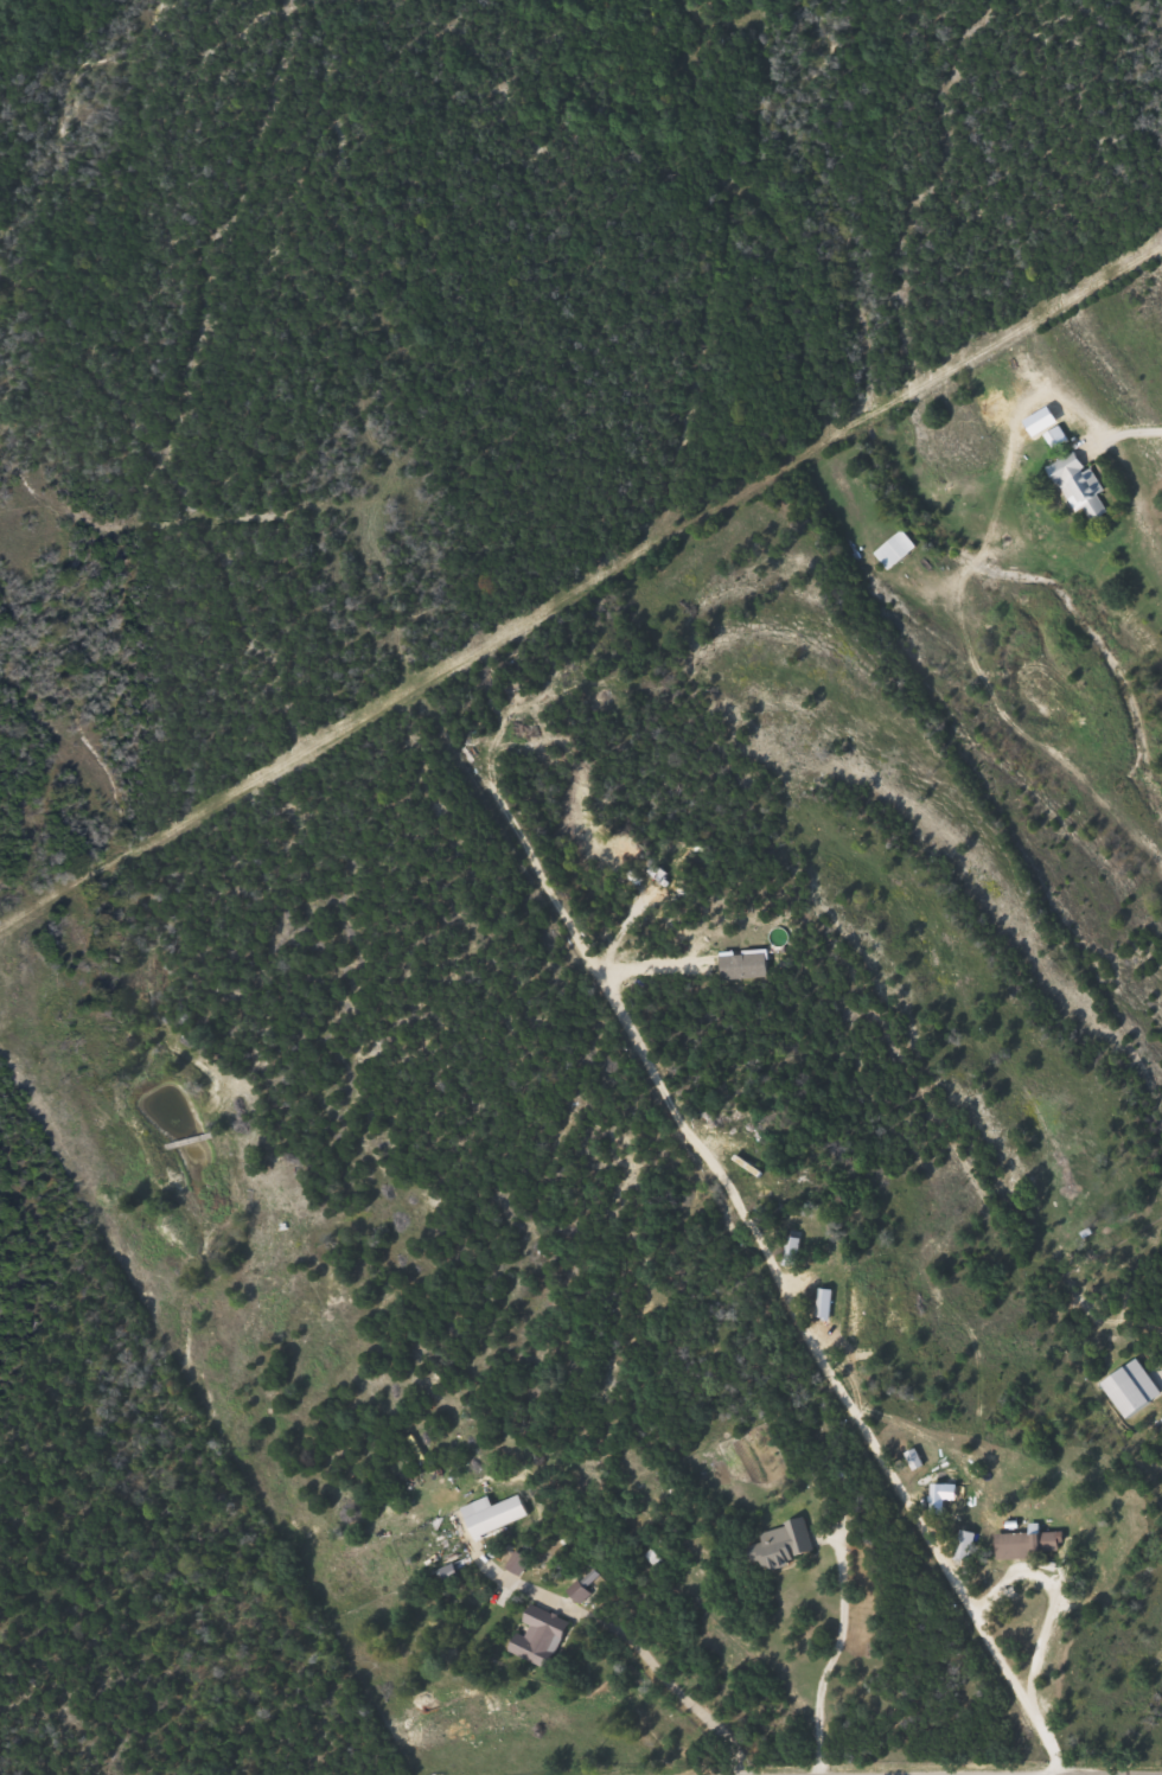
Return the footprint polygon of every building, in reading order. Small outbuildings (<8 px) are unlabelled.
[(1096,491),(1091,493),(1102,512),(1085,522),(1078,507),(1067,513),(1042,467),(1073,451),(1096,491)] [(886,570),(870,554),(896,529),(912,547),(886,570)] [(815,1292),(807,1270),(815,1268),(822,1290),(815,1292)] [(1157,1396),(1122,1420),(1097,1384),(1134,1359),(1157,1396)] [(468,1539),(458,1508),(485,1498),(489,1506),(516,1496),(524,1518),(468,1539)] [(802,1520),(810,1557),(751,1570),(742,1533),(802,1520)] [(992,1534),(1033,1534),(1033,1559),(992,1559),(992,1534)] [(502,1566),(513,1552),(525,1563),(515,1577),(502,1566)] [(544,1669),(503,1653),(521,1611),(561,1628),(544,1669)]
